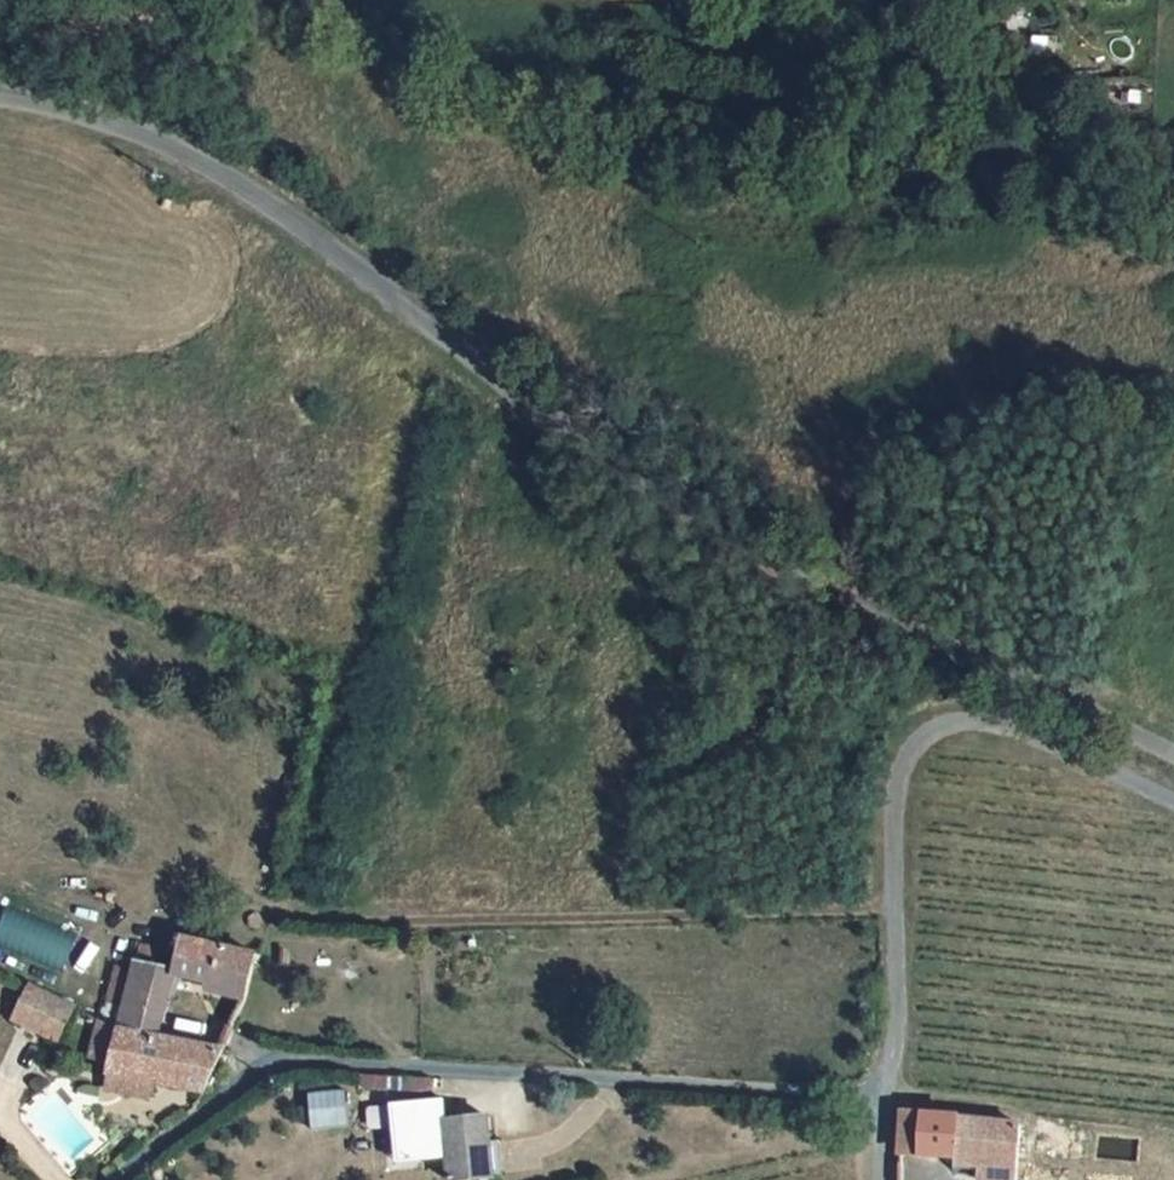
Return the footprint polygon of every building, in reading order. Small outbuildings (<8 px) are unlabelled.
[(0,932),(0,948),(68,965),(77,930),(5,912),(0,932)] [(212,1004),(226,1008),(238,964),(149,945),(142,981),(214,995),(212,1004)] [(134,959),(118,956),(113,974),(130,978),(134,959)] [(113,974),(100,1032),(129,1038),(142,981),(130,978),(113,974)] [(8,990),(0,1007),(0,1028),(36,1045),(51,1010),(8,990)] [(202,1053),(129,1038),(100,1032),(88,1077),(182,1095),(202,1053)] [(363,1075),(363,1090),(392,1090),(392,1098),(437,1099),(437,1077),(363,1075)] [(437,1125),(440,1179),(483,1179),(479,1122),(437,1125)] [(906,1124),(905,1162),(983,1169),(982,1179),(1024,1179),(1030,1132),(1029,1127),(962,1125),(962,1129),(906,1124)]
